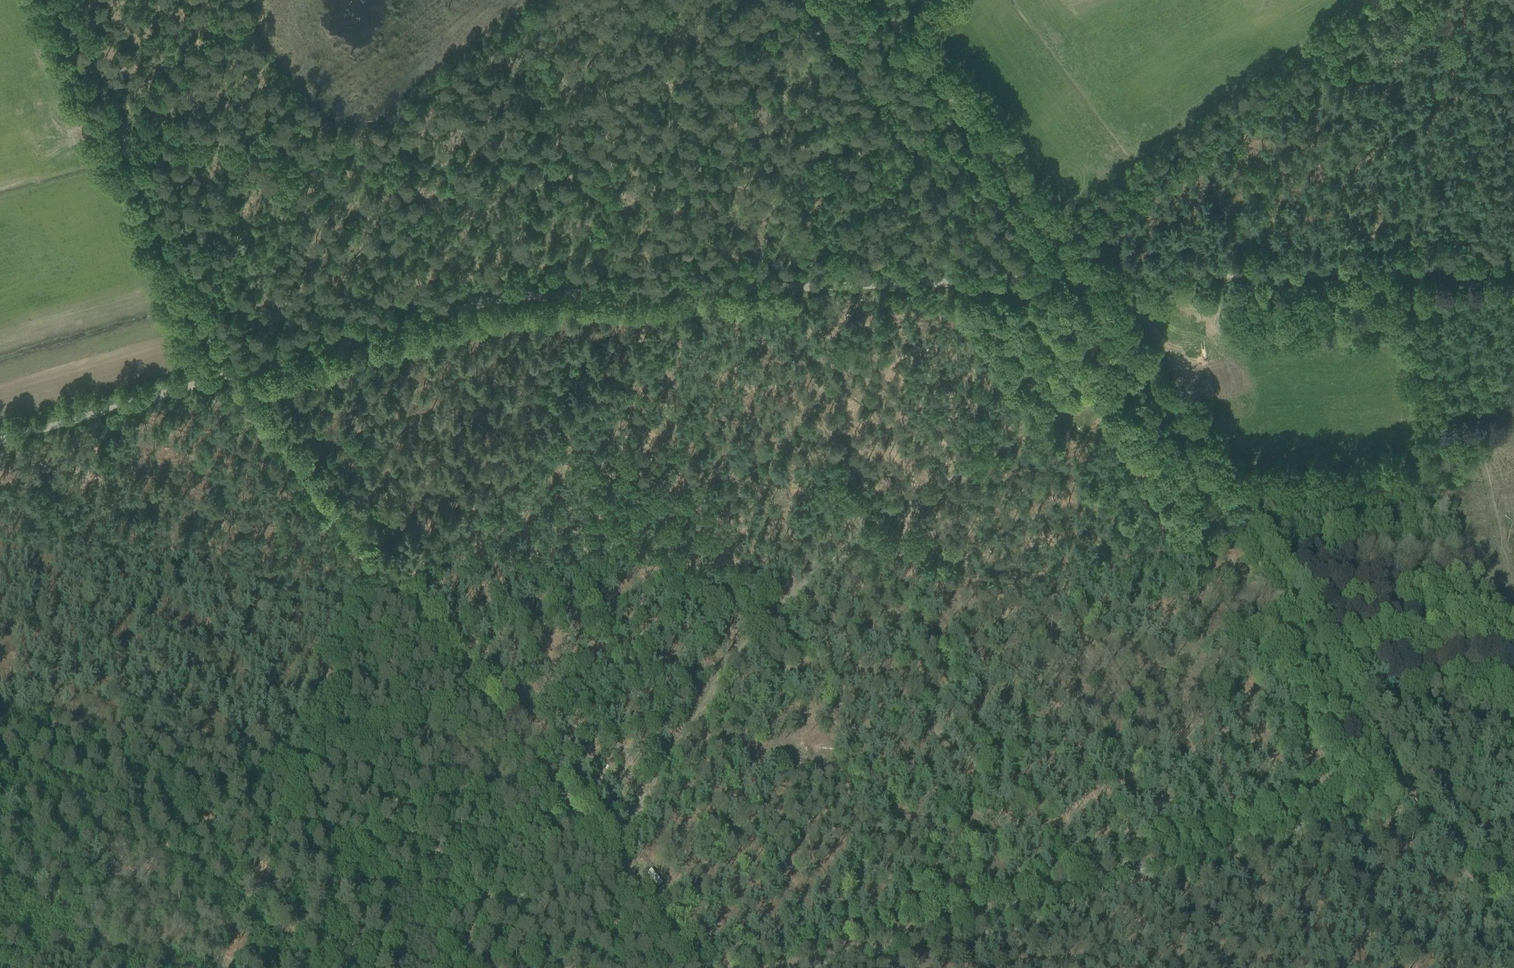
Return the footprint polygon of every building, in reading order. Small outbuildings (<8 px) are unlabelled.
[(655,873),(650,877),(661,891),(666,887),(655,873)]
